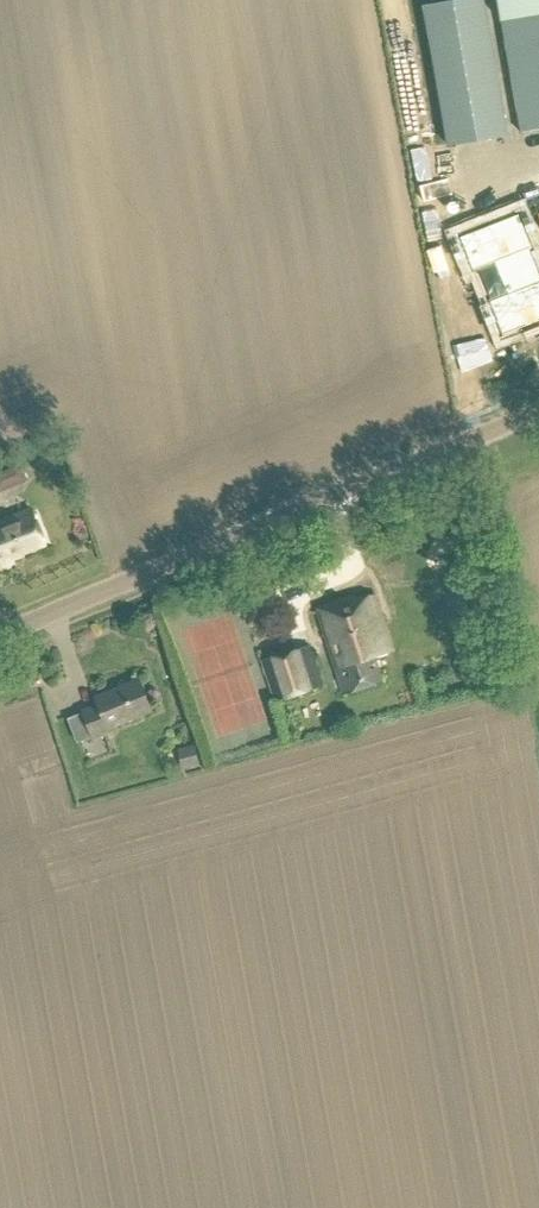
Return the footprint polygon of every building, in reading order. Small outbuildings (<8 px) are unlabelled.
[(510,134),(487,0),(486,0),(425,11),(449,145),(510,134)] [(538,129),(538,0),(497,0),(520,132),(538,129)] [(460,237),(474,272),(498,262),(511,292),(492,300),(507,335),(532,325),(534,329),(538,327),(538,259),(534,247),(538,246),(523,211),(460,237)] [(0,473),(0,491),(27,480),(20,465),(0,473)] [(15,564),(11,554),(45,540),(31,508),(0,520),(0,570),(15,564)] [(396,651),(377,595),(359,601),(357,596),(318,609),(346,694),(384,682),(376,658),(396,651)] [(276,702),(325,686),(312,645),(263,661),(276,702)] [(95,740),(112,734),(109,728),(153,710),(141,681),(96,699),(99,707),(85,713),(95,740)] [(184,770),(200,766),(196,745),(180,749),(184,770)]
